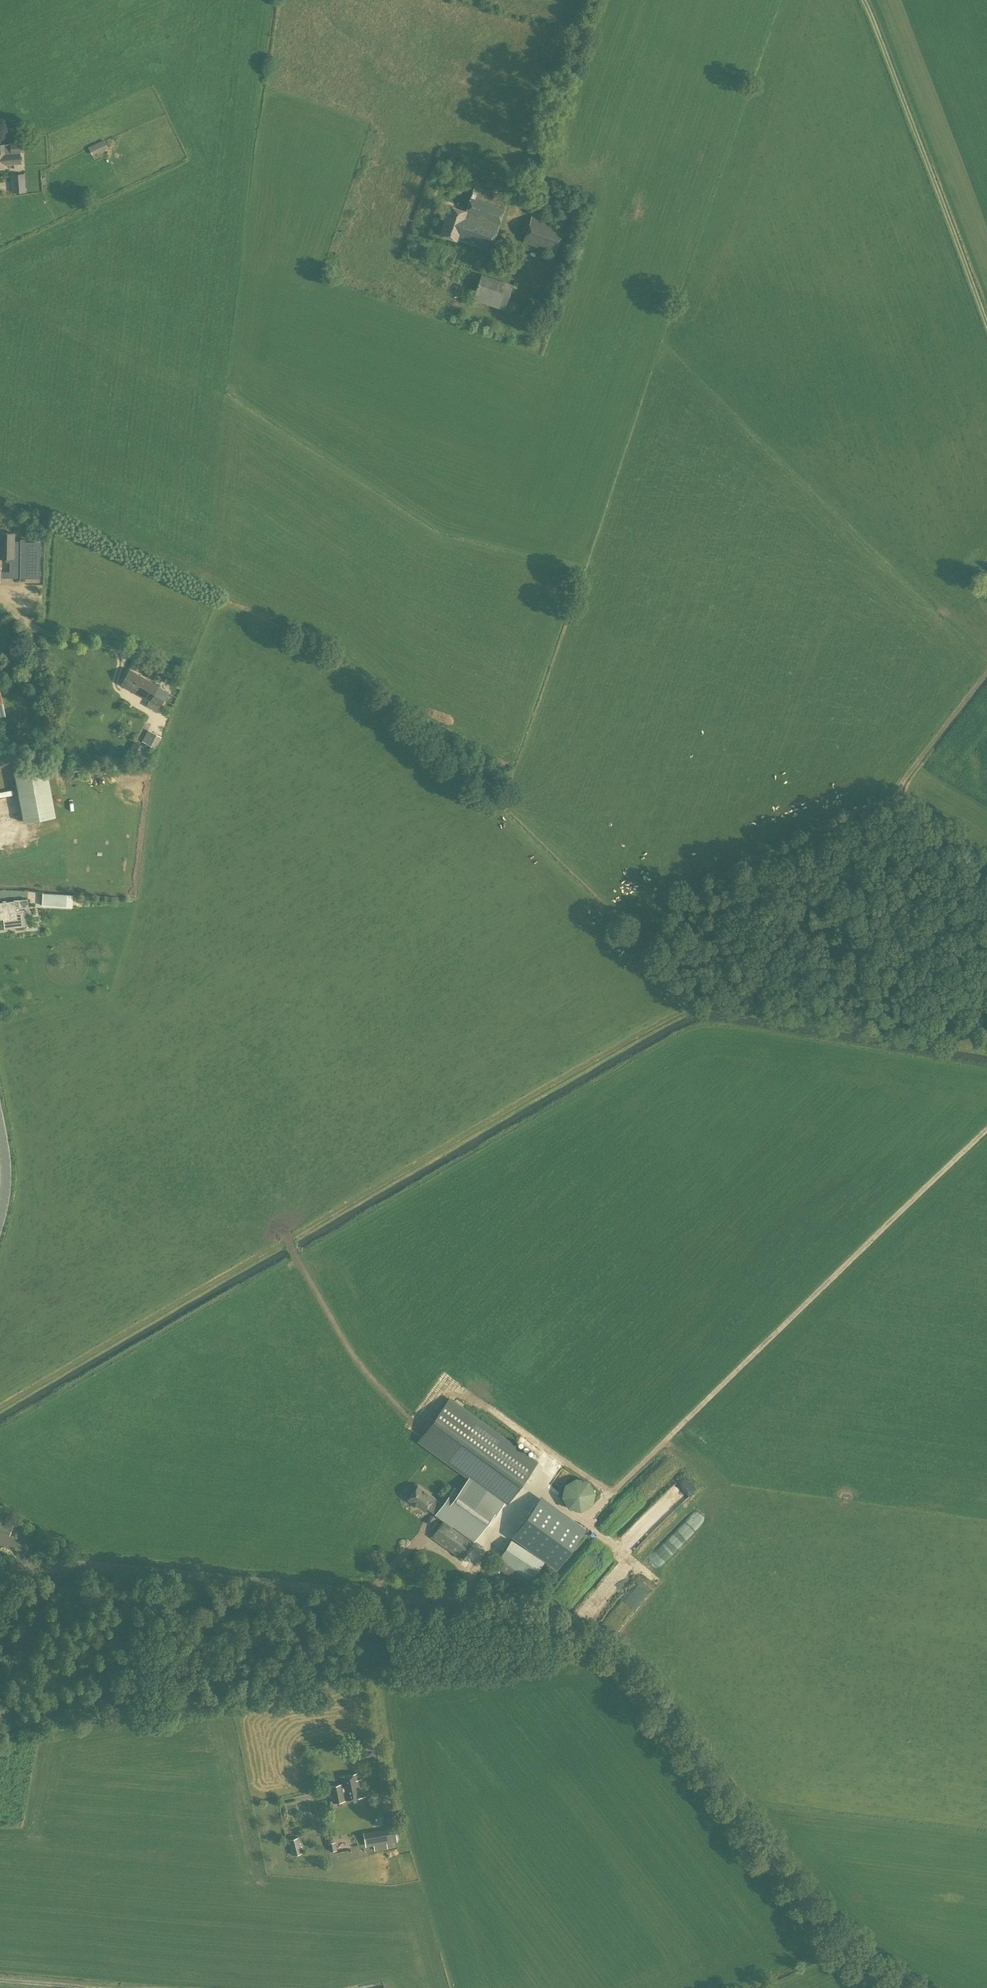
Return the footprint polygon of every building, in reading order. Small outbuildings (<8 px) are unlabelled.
[(92,155),(107,147),(103,139),(88,147),(92,155)] [(4,168),(4,165),(21,163),(20,152),(24,152),(23,143),(0,145),(0,168),(4,168)] [(26,192),(24,173),(11,174),(13,193),(26,192)] [(474,185),(465,211),(449,206),(439,234),(456,240),(456,239),(490,251),(508,197),(474,185)] [(564,228),(531,216),(522,242),(537,247),(538,245),(544,248),(543,249),(555,254),(564,228)] [(481,274),(472,299),(504,310),(513,284),(481,274)] [(0,572),(0,569),(0,568),(0,581),(0,578),(19,578),(19,581),(24,581),(24,578),(30,578),(40,578),(40,542),(25,542),(25,539),(20,539),(20,542),(14,542),(14,533),(0,533),(0,558),(6,558),(6,562),(10,562),(9,572),(0,572)] [(135,693),(143,677),(129,669),(119,684),(135,693)] [(158,685),(143,677),(135,693),(148,700),(149,700),(160,706),(169,692),(158,686),(158,685)] [(155,748),(161,737),(148,730),(142,741),(155,748)] [(139,759),(145,747),(134,741),(128,753),(139,759)] [(55,816),(46,767),(15,773),(24,822),(55,816)] [(17,827),(15,813),(0,816),(0,841),(19,838),(18,836),(24,835),(23,826),(17,827)] [(42,905),(66,906),(67,894),(43,893),(42,905)] [(14,901),(0,903),(0,920),(3,919),(4,928),(26,926),(24,909),(22,910),(22,908),(28,907),(27,898),(19,899),(13,900),(14,901)] [(443,1503),(433,1497),(417,1486),(408,1499),(424,1510),(426,1507),(435,1514),(435,1515),(443,1521),(431,1537),(461,1558),(492,1514),(472,1499),(481,1486),(506,1504),(538,1460),(522,1449),(520,1451),(478,1420),(479,1418),(450,1396),(417,1442),(447,1464),(449,1462),(465,1474),(461,1479),(460,1479),(443,1503)] [(588,1480),(576,1477),(564,1484),(561,1497),(567,1508),(580,1511),(592,1505),(595,1492),(588,1480)] [(585,1528),(541,1496),(515,1532),(559,1564),(585,1528)] [(0,1519),(0,1532),(9,1536),(14,1524),(0,1519)] [(546,1558),(513,1536),(493,1566),(526,1588),(546,1558)] [(340,1776),(341,1783),(329,1786),(332,1803),(345,1800),(363,1796),(357,1773),(340,1776)] [(395,1827),(363,1831),(365,1846),(374,1845),(374,1850),(387,1848),(386,1843),(397,1841),(395,1827)] [(292,1855),(303,1852),(302,1845),(301,1846),(300,1842),(301,1842),(299,1836),(288,1839),(292,1855)]
